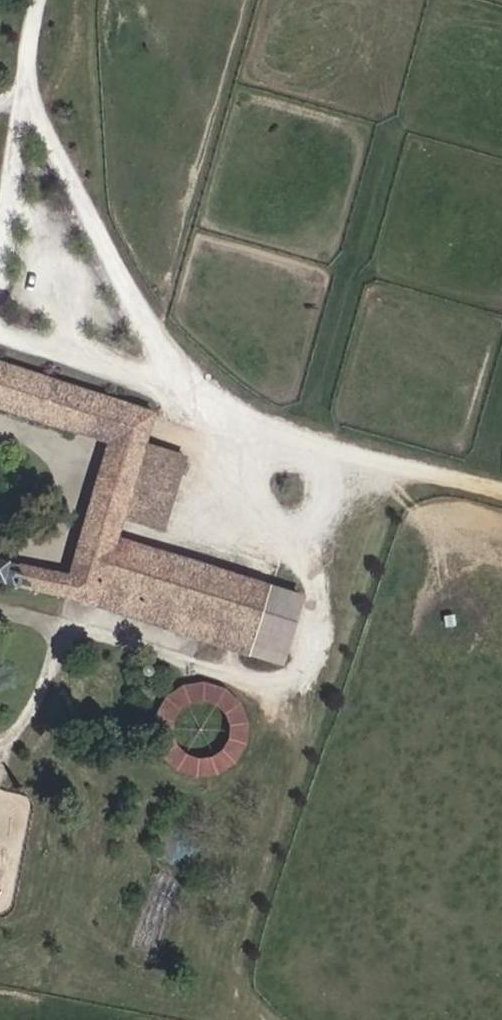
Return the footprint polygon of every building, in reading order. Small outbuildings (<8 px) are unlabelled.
[(154,414),(0,364),(0,409),(106,441),(87,506),(121,518),(144,445),(154,414)] [(161,531),(184,457),(144,445),(121,518),(161,531)] [(115,539),(121,518),(87,506),(81,526),(115,539)] [(94,605),(115,539),(81,526),(67,575),(60,598),(94,605)] [(107,609),(127,543),(115,539),(94,605),(107,609)] [(246,654),(266,587),(127,543),(107,609),(246,654)] [(60,598),(67,575),(7,562),(2,585),(60,598)] [(279,665),(299,598),(266,587),(246,654),(279,665)]
